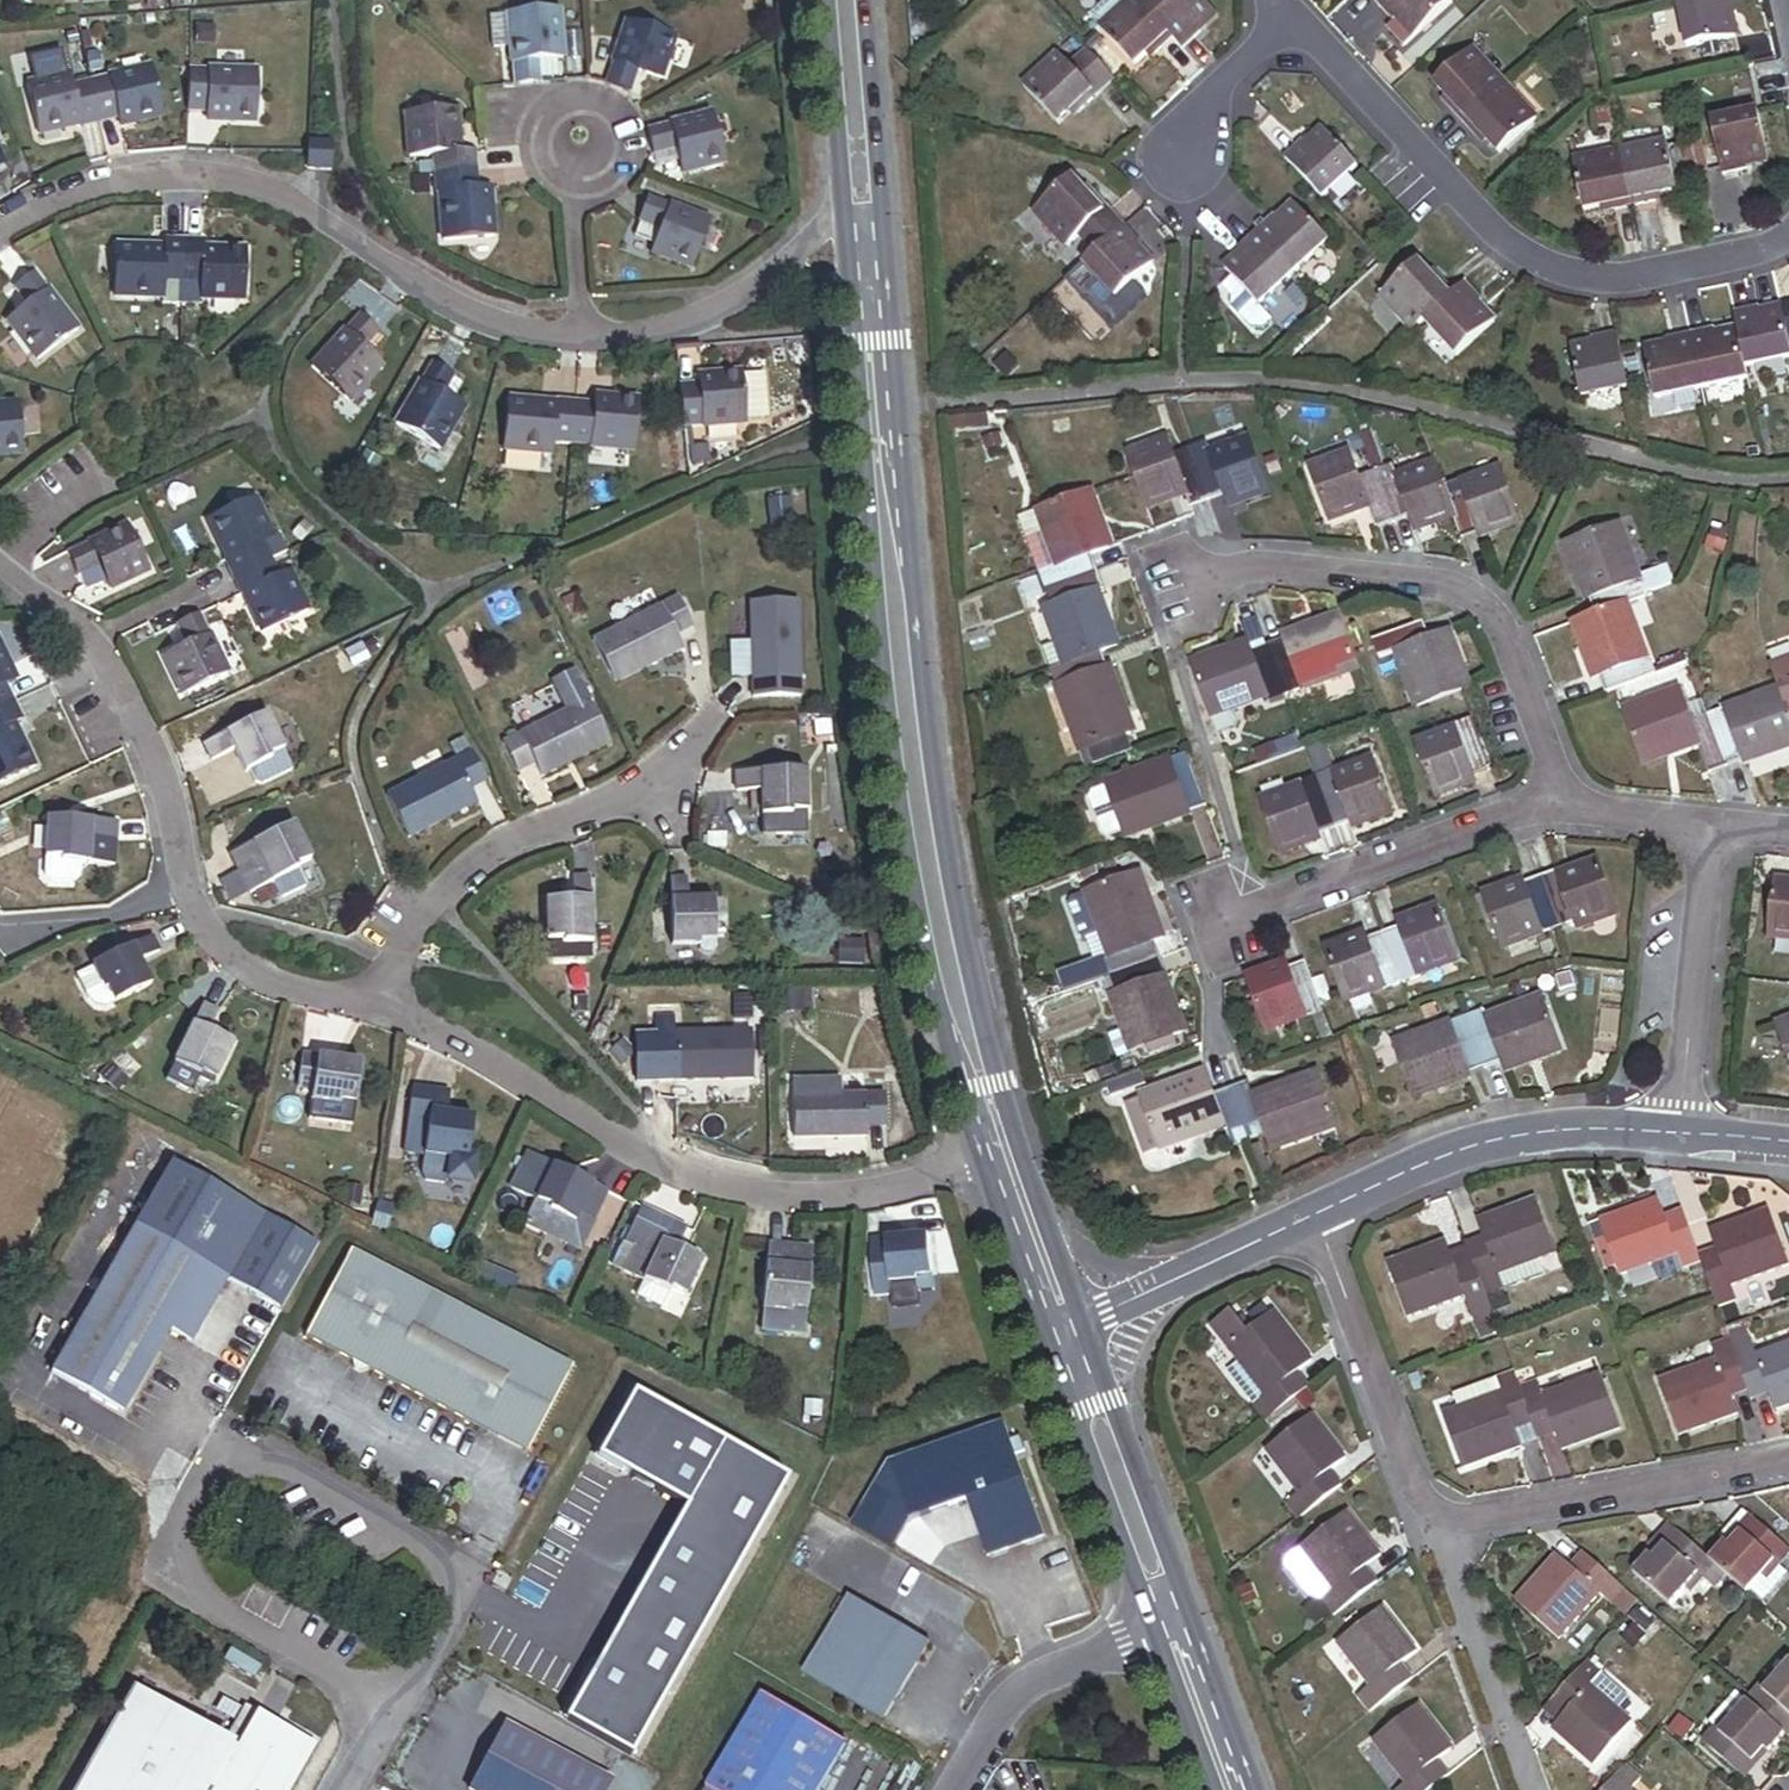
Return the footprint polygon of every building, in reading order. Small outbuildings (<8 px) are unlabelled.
[(1144,9),(1136,0),(1129,0),(1098,29),(1133,66),(1151,50),(1154,54),(1171,38),(1144,9)] [(1201,0),(1154,0),(1144,9),(1171,38),(1181,49),(1200,31),(1197,28),(1213,13),(1201,0)] [(1449,0),(1371,0),(1393,23),(1399,18),(1415,36),(1451,2),(1449,0)] [(1730,15),(1735,14),(1732,0),(1683,0),(1677,1),(1688,48),(1735,37),(1730,15)] [(520,46),(524,86),(549,84),(547,63),(559,62),(572,60),(568,9),(518,14),(520,46)] [(520,46),(518,14),(502,15),(505,47),(520,46)] [(642,26),(620,87),(645,97),(653,76),(664,80),(676,84),(690,44),(642,26)] [(1504,85),(1470,49),(1435,82),(1451,100),(1445,105),(1463,123),(1504,85)] [(1058,54),(1022,87),(1056,125),(1073,110),(1076,114),(1112,81),(1084,50),(1068,65),(1058,54)] [(547,63),(549,84),(561,83),(559,62),(547,63)] [(164,115),(153,65),(92,78),(101,120),(121,115),(139,112),(140,120),(164,115)] [(262,69),(191,67),(190,109),(209,110),(227,111),(227,121),(260,122),(262,69)] [(101,120),(92,78),(76,81),(74,72),(31,81),(41,129),(66,124),(64,114),(83,110),(85,120),(86,123),(101,120)] [(653,76),(645,97),(657,101),(664,80),(653,76)] [(1535,118),(1504,85),(1463,123),(1478,140),(1484,134),(1500,151),(1535,118)] [(64,114),(66,124),(85,120),(83,110),(64,114)] [(208,120),(227,121),(227,111),(209,110),(208,120)] [(441,154),(440,136),(451,135),(450,110),(397,112),(399,158),(423,157),(424,172),(467,170),(467,153),(452,154),(441,154)] [(1767,160),(1756,111),(1710,121),(1722,176),(1746,170),(1745,165),(1767,160)] [(123,124),(140,120),(139,112),(121,115),(123,124)] [(716,117),(652,129),(657,155),(680,150),(683,164),(685,175),(726,167),(716,117)] [(1301,141),(1283,158),(1322,199),(1356,166),(1320,128),(1304,144),(1301,141)] [(452,154),(451,135),(440,136),(441,154),(452,154)] [(1675,191),(1665,142),(1619,152),(1630,206),(1653,202),(1652,196),(1675,191)] [(338,145),(312,144),(311,172),(337,173),(338,145)] [(1701,144),(1692,146),(1698,176),(1707,174),(1701,144)] [(1692,146),(1680,148),(1687,179),(1698,176),(1692,146)] [(680,150),(657,155),(660,168),(683,164),(680,150)] [(1630,206),(1619,152),(1572,161),(1582,211),(1607,206),(1608,211),(1630,206)] [(475,210),(474,189),(468,189),(467,170),(424,172),(424,192),(432,192),(434,242),(487,239),(486,209),(475,210)] [(1123,226),(1090,191),(1087,194),(1071,177),(1034,211),(1067,246),(1077,237),(1093,254),(1123,226)] [(475,210),(486,209),(485,188),(474,189),(475,210)] [(716,221),(653,196),(643,219),(665,228),(659,241),(655,252),(697,269),(716,221)] [(1291,272),(1326,240),(1293,204),(1278,219),(1274,214),(1254,232),(1291,272)] [(665,228),(643,219),(638,232),(659,241),(665,228)] [(1116,299),(1153,264),(1136,246),(1139,243),(1123,226),(1093,254),(1083,263),(1116,299)] [(1271,322),(1256,306),(1291,272),(1254,232),(1236,250),(1240,254),(1223,271),(1230,279),(1220,289),(1230,299),(1229,310),(1249,331),(1262,331),(1271,322)] [(184,278),(185,234),(168,233),(168,242),(167,254),(145,253),(145,242),(116,241),(115,290),(166,292),(166,277),(184,278)] [(246,294),(247,244),(224,244),(223,256),(201,255),(202,243),(202,234),(185,234),(184,278),(201,278),(200,293),(246,294)] [(168,242),(145,242),(145,253),(167,254),(168,242)] [(223,256),(224,244),(202,243),(201,255),(223,256)] [(1423,321),(1453,293),(1437,276),(1433,280),(1416,262),(1379,298),(1411,332),(1423,321)] [(81,328),(38,270),(19,284),(32,302),(21,310),(11,318),(40,358),(81,328)] [(184,278),(166,277),(166,292),(166,298),(183,298),(184,278)] [(201,278),(184,278),(183,298),(200,299),(200,293),(201,278)] [(1493,320),(1477,303),(1481,300),(1464,282),(1453,293),(1423,321),(1455,356),(1493,320)] [(32,302),(19,284),(8,292),(21,310),(32,302)] [(1779,307),(1788,347),(1788,305),(1779,307)] [(1779,307),(1757,312),(1756,308),(1731,313),(1735,329),(1743,368),(1788,358),(1788,351),(1788,347),(1779,307)] [(364,310),(314,361),(352,397),(387,361),(374,349),(365,340),(380,325),(364,310)] [(389,334),(380,325),(365,340),(374,349),(389,334)] [(1743,368),(1735,329),(1714,333),(1713,330),(1689,335),(1701,390),(1746,380),(1743,368)] [(1627,389),(1615,334),(1590,340),(1590,343),(1569,347),(1579,399),(1627,389)] [(1701,390),(1689,335),(1666,340),(1666,344),(1643,349),(1654,400),(1701,390)] [(1163,361),(1163,344),(1147,344),(1147,361),(1163,361)] [(1214,346),(1202,346),(1202,364),(1215,364),(1214,346)] [(436,361),(401,423),(444,448),(471,402),(459,395),(448,389),(457,373),(436,361)] [(772,367),(753,369),(757,415),(776,413),(772,367)] [(685,383),(688,425),(757,420),(757,415),(753,369),(726,371),(727,379),(706,381),(685,383)] [(727,379),(726,371),(705,372),(706,381),(727,379)] [(468,380),(457,373),(448,389),(459,395),(468,380)] [(616,409),(618,397),(601,394),(599,406),(616,409)] [(637,455),(645,401),(618,397),(616,409),(599,406),(579,403),(573,446),(637,455)] [(573,446),(579,403),(562,401),(561,405),(560,414),(541,411),(542,402),(520,399),(513,450),(554,456),(556,444),(573,446)] [(0,401),(0,453),(18,452),(16,400),(0,401)] [(561,405),(542,402),(541,411),(560,414),(561,405)] [(39,430),(39,404),(22,404),(22,430),(39,430)] [(987,414),(947,418),(948,432),(988,428),(987,414)] [(1267,493),(1248,440),(1208,455),(1205,444),(1187,451),(1205,501),(1223,494),(1227,507),(1267,493)] [(1205,501),(1187,451),(1172,457),(1166,441),(1125,456),(1145,510),(1184,496),(1188,507),(1205,501)] [(1391,524),(1372,474),(1356,480),(1347,455),(1307,469),(1327,523),(1366,508),(1374,530),(1391,524)] [(1452,518),(1441,486),(1432,464),(1394,478),(1390,467),(1372,474),(1391,524),(1409,517),(1414,532),(1452,518)] [(1519,523),(1499,469),(1460,483),(1459,479),(1441,486),(1452,518),(1460,538),(1477,531),(1480,537),(1519,523)] [(1106,549),(1094,516),(1097,515),(1089,492),(1035,512),(1055,567),(1038,573),(1044,590),(1094,571),(1089,555),(1106,549)] [(275,537),(256,495),(205,517),(217,545),(227,541),(234,557),(224,561),(222,562),(230,579),(270,561),(262,543),(275,537)] [(1055,567),(1035,512),(1018,518),(1038,573),(1055,567)] [(129,523),(71,548),(81,570),(102,561),(106,570),(112,584),(149,567),(129,523)] [(312,531),(302,523),(291,535),(302,544),(312,531)] [(1637,575),(1617,524),(1564,544),(1573,567),(1576,566),(1594,615),(1625,604),(1644,596),(1637,575)] [(1728,531),(1711,524),(1701,550),(1718,556),(1728,531)] [(287,553),(279,535),(275,537),(262,543),(270,561),(287,553)] [(227,541),(217,545),(224,561),(234,557),(227,541)] [(102,561),(81,570),(85,579),(106,570),(102,561)] [(309,610),(290,569),(277,575),(270,561),(230,579),(237,594),(241,592),(250,588),(257,606),(249,609),(259,632),(309,610)] [(1637,575),(1644,596),(1671,586),(1664,565),(1637,575)] [(1100,588),(1094,571),(1044,590),(1050,607),(1041,611),(1053,644),(1061,665),(1099,652),(1115,646),(1107,623),(1104,625),(1091,591),(1100,588)] [(241,592),(249,609),(257,606),(250,588),(241,592)] [(680,595),(594,636),(614,680),(683,647),(677,634),(695,626),(680,595)] [(803,699),(801,603),(752,604),(753,643),(754,678),(754,683),(770,683),(771,700),(803,699)] [(1646,661),(1625,604),(1594,615),(1570,624),(1579,648),(1583,647),(1595,681),(1598,680),(1604,695),(1655,676),(1649,660),(1646,661)] [(229,676),(201,614),(179,623),(189,646),(179,650),(164,657),(182,697),(229,676)] [(1357,670),(1336,616),(1313,625),(1314,628),(1266,647),(1285,698),(1357,670)] [(189,646),(179,623),(169,628),(179,650),(189,646)] [(1428,642),(1422,624),(1372,642),(1378,660),(1395,653),(1415,708),(1469,688),(1461,665),(1456,667),(1445,636),(1428,642)] [(343,662),(370,649),(365,638),(338,652),(343,662)] [(754,678),(753,643),(728,644),(729,679),(754,678)] [(1,668),(9,664),(0,644),(0,706),(13,700),(5,683),(7,682),(1,668)] [(1061,665),(1053,644),(1041,648),(1049,670),(1061,665)] [(1285,698),(1266,647),(1250,653),(1248,648),(1214,661),(1212,656),(1189,665),(1216,736),(1238,727),(1232,710),(1265,697),(1268,704),(1285,698)] [(1123,710),(1108,668),(1105,669),(1099,652),(1061,665),(1049,670),(1079,753),(1126,736),(1129,735),(1120,711),(1123,710)] [(1770,668),(1778,690),(1788,719),(1788,661),(1770,668)] [(1,668),(7,682),(16,677),(9,664),(1,668)] [(551,682),(569,718),(591,707),(573,671),(551,682)] [(771,700),(770,683),(754,683),(755,700),(771,700)] [(1778,690),(1705,717),(1724,767),(1777,748),(1778,752),(1788,748),(1788,719),(1778,690)] [(1685,710),(1678,692),(1622,712),(1642,767),(1665,758),(1664,754),(1695,743),(1706,774),(1724,767),(1705,717),(1689,722),(1685,710)] [(20,734),(13,737),(6,723),(13,720),(21,716),(13,700),(0,706),(0,780),(34,764),(20,734)] [(1685,710),(1689,722),(1705,717),(1700,704),(1685,710)] [(569,718),(502,751),(517,781),(536,771),(543,784),(612,750),(591,707),(569,718)] [(260,718),(199,747),(207,763),(229,753),(241,778),(267,766),(265,762),(278,756),(260,718)] [(13,737),(20,734),(13,720),(6,723),(13,737)] [(1454,730),(1414,744),(1433,799),(1474,785),(1471,777),(1488,772),(1469,720),(1453,726),(1454,730)] [(1132,753),(1126,736),(1079,753),(1085,770),(1132,753)] [(1326,750),(1306,757),(1314,778),(1328,773),(1332,775),(1334,774),(1326,750)] [(473,753),(386,795),(406,838),(477,804),(471,791),(488,783),(473,753)] [(283,766),(278,756),(265,762),(267,766),(270,773),(272,773),(274,774),(276,773),(280,772),(282,770),(283,768),(283,766)] [(1204,806),(1184,756),(1105,787),(1122,832),(1124,836),(1150,826),(1152,829),(1187,816),(1186,813),(1204,806)] [(1390,815),(1370,761),(1332,775),(1328,773),(1314,778),(1332,829),(1348,824),(1350,829),(1390,815)] [(797,773),(730,774),(730,792),(754,792),(754,820),(783,820),(783,814),(797,814),(797,773)] [(1332,829),(1314,778),(1298,784),(1298,789),(1259,803),(1278,855),(1317,841),(1315,836),(1332,829)] [(1122,832),(1105,787),(1090,792),(1087,800),(1100,834),(1108,837),(1122,832)] [(797,827),(797,814),(783,814),(783,820),(783,827),(785,830),(795,829),(797,827)] [(120,825),(51,817),(47,857),(62,859),(62,863),(82,865),(88,866),(91,840),(118,843),(120,825)] [(294,823),(284,828),(291,843),(296,840),(303,837),(304,835),(305,832),(301,824),(300,823),(297,823),(294,823)] [(284,828),(226,855),(234,871),(258,860),(269,883),(286,875),(307,865),(296,840),(291,843),(284,828)] [(62,859),(47,857),(44,876),(49,883),(74,886),(80,880),(82,865),(62,863),(62,859)] [(269,883),(258,860),(234,871),(236,874),(245,894),(269,883)] [(1615,915),(1596,861),(1556,876),(1555,872),(1538,878),(1556,929),(1572,923),(1575,930),(1615,915)] [(245,894),(236,874),(219,882),(228,902),(245,894)] [(286,875),(269,883),(276,900),(294,892),(286,875)] [(675,876),(679,943),(708,942),(707,937),(721,936),(719,896),(694,898),(693,875),(675,876)] [(1161,940),(1152,913),(1148,914),(1135,876),(1086,893),(1109,959),(1103,961),(1108,977),(1158,959),(1152,943),(1161,940)] [(1556,929),(1538,878),(1522,884),(1521,881),(1483,895),(1496,932),(1502,948),(1556,929)] [(588,955),(588,946),(583,880),(566,881),(567,903),(541,906),(543,944),(544,956),(551,963),(583,960),(588,955)] [(1773,882),(1768,938),(1788,941),(1788,884),(1773,882)] [(1496,932),(1483,895),(1475,898),(1488,935),(1496,932)] [(1457,962),(1437,907),(1396,922),(1398,928),(1383,934),(1402,984),(1414,980),(1415,977),(1457,962)] [(1402,984),(1383,934),(1365,940),(1363,934),(1324,949),(1342,1002),(1380,990),(1384,991),(1402,984)] [(722,950),(721,936),(707,937),(708,942),(708,951),(711,953),(721,953),(722,950)] [(158,937),(95,966),(97,969),(108,994),(113,992),(119,1005),(155,988),(143,962),(165,952),(158,937)] [(1158,959),(1108,977),(1115,995),(1110,997),(1130,1052),(1144,1047),(1172,1037),(1183,1033),(1176,1011),(1171,1012),(1159,978),(1164,977),(1158,959)] [(1311,1018),(1322,1014),(1318,1003),(1310,981),(1303,963),(1286,969),(1284,964),(1245,978),(1254,1001),(1264,1029),(1265,1031),(1304,1017),(1305,1020),(1311,1018)] [(108,994),(97,969),(79,977),(90,1001),(97,1008),(108,1011),(119,1005),(113,992),(108,994)] [(1322,977),(1310,981),(1318,1003),(1330,999),(1322,977)] [(1559,1051),(1538,997),(1485,1018),(1482,1010),(1465,1017),(1485,1068),(1499,1062),(1501,1068),(1534,1055),(1536,1060),(1559,1051)] [(198,1001),(170,1061),(198,1074),(200,1070),(214,1077),(230,1042),(205,1030),(215,1009),(198,1001)] [(1264,1029),(1254,1001),(1247,1004),(1257,1032),(1264,1029)] [(1331,1038),(1322,1014),(1311,1018),(1320,1042),(1331,1038)] [(674,1034),(673,1015),(654,1016),(655,1083),(752,1081),(751,1032),(674,1034)] [(1485,1068),(1465,1017),(1392,1044),(1412,1099),(1434,1091),(1433,1087),(1485,1068)] [(1773,1025),(1788,1067),(1788,1019),(1773,1025)] [(1172,1037),(1144,1047),(1147,1055),(1175,1045),(1172,1037)] [(357,1062),(295,1055),(291,1089),(309,1091),(308,1104),(339,1107),(339,1103),(352,1104),(357,1062)] [(198,1074),(170,1061),(162,1079),(190,1091),(198,1074)] [(1144,1085),(1140,1073),(1106,1086),(1110,1098),(1144,1085)] [(1248,1141),(1229,1088),(1211,1095),(1203,1073),(1162,1088),(1163,1091),(1139,1100),(1158,1151),(1222,1127),(1230,1148),(1248,1141)] [(1336,1127),(1317,1077),(1294,1085),(1292,1081),(1251,1097),(1246,1082),(1229,1088),(1248,1141),(1264,1135),(1271,1152),(1336,1127)] [(793,1080),(793,1094),(842,1093),(842,1079),(793,1080)] [(865,1080),(866,1092),(886,1092),(886,1080),(865,1080)] [(471,1155),(476,1118),(449,1114),(452,1092),(411,1087),(403,1152),(421,1155),(419,1173),(426,1181),(444,1184),(453,1177),(468,1179),(491,1182),(494,1158),(471,1155)] [(842,1093),(793,1094),(794,1136),(871,1134),(871,1125),(891,1125),(890,1092),(886,1092),(866,1092),(842,1093)] [(1158,1151),(1139,1100),(1125,1105),(1144,1156),(1158,1151)] [(321,1239),(173,1157),(56,1368),(127,1408),(174,1324),(195,1335),(208,1312),(231,1270),(285,1300),(287,1301),(321,1239)] [(607,1193),(551,1165),(532,1202),(546,1208),(544,1212),(571,1226),(578,1213),(593,1221),(607,1193)] [(1554,1256),(1534,1199),(1478,1220),(1487,1244),(1467,1251),(1470,1260),(1484,1297),(1502,1290),(1503,1290),(1498,1276),(1539,1261),(1554,1256)] [(1702,1263),(1686,1218),(1667,1225),(1657,1200),(1598,1222),(1603,1236),(1594,1239),(1603,1265),(1613,1261),(1619,1277),(1654,1263),(1659,1277),(1665,1280),(1684,1273),(1683,1270),(1702,1263)] [(546,1208),(532,1202),(521,1223),(578,1251),(593,1221),(578,1213),(571,1226),(544,1212),(546,1208)] [(641,1283),(670,1223),(639,1208),(621,1245),(631,1250),(620,1273),(641,1283)] [(1788,1266),(1768,1210),(1711,1231),(1721,1256),(1702,1263),(1717,1303),(1719,1308),(1736,1302),(1730,1287),(1788,1266)] [(670,1223),(641,1283),(666,1296),(668,1292),(681,1298),(698,1263),(675,1252),(686,1230),(670,1223)] [(940,1239),(877,1240),(877,1272),(899,1272),(899,1279),(927,1278),(927,1273),(940,1273),(940,1239)] [(877,1240),(861,1241),(862,1298),(878,1298),(877,1272),(877,1240)] [(1484,1297),(1470,1260),(1453,1267),(1444,1242),(1386,1264),(1407,1319),(1465,1297),(1470,1312),(1487,1305),(1484,1297)] [(620,1273),(631,1250),(621,1245),(609,1270),(619,1275),(620,1273)] [(753,1249),(751,1316),(775,1317),(775,1312),(790,1312),(791,1274),(770,1274),(771,1250),(753,1249)] [(574,1368),(352,1250),(306,1336),(352,1361),(361,1374),(370,1371),(393,1383),(528,1455),(574,1368)] [(791,1250),(771,1250),(770,1274),(791,1274),(791,1250)] [(1539,1261),(1498,1276),(1503,1290),(1544,1275),(1539,1261)] [(941,1288),(940,1273),(927,1273),(927,1278),(926,1288),(929,1290),(938,1290),(941,1288)] [(1493,1323),(1513,1315),(1507,1298),(1505,1299),(1502,1290),(1484,1297),(1487,1305),(1493,1323)] [(675,1309),(681,1298),(668,1292),(666,1296),(662,1302),(662,1306),(664,1308),(670,1311),(673,1311),(675,1309)] [(1487,1305),(1470,1312),(1477,1330),(1494,1324),(1493,1323),(1487,1305)] [(789,1327),(790,1312),(775,1312),(775,1317),(774,1324),(779,1328),(786,1328),(789,1327)] [(1312,1361),(1273,1312),(1247,1332),(1231,1312),(1211,1328),(1239,1364),(1227,1373),(1245,1396),(1257,1386),(1265,1397),(1253,1406),(1265,1421),(1297,1396),(1302,1392),(1290,1377),(1312,1361)] [(1494,1324),(1477,1330),(1480,1339),(1497,1333),(1494,1324)] [(1729,1338),(1733,1347),(1750,1341),(1744,1326),(1727,1332),(1729,1338)] [(1727,1391),(1746,1385),(1733,1347),(1729,1338),(1710,1344),(1716,1360),(1658,1381),(1678,1437),(1736,1416),(1727,1391)] [(1754,1355),(1750,1341),(1733,1347),(1746,1385),(1748,1392),(1765,1385),(1774,1411),(1788,1406),(1788,1342),(1754,1355)] [(1491,1367),(1495,1379),(1512,1373),(1508,1361),(1491,1367)] [(1521,1450),(1512,1424),(1528,1418),(1517,1388),(1512,1373),(1495,1379),(1501,1394),(1457,1410),(1441,1415),(1458,1462),(1461,1471),(1521,1450)] [(1620,1430),(1600,1373),(1540,1395),(1536,1381),(1517,1388),(1528,1418),(1534,1435),(1553,1428),(1561,1451),(1620,1430)] [(1495,1379),(1451,1394),(1457,1410),(1501,1394),(1495,1379)] [(1302,1392),(1297,1396),(1308,1410),(1320,1401),(1309,1386),(1302,1392)] [(630,1760),(791,1486),(635,1394),(597,1459),(688,1512),(565,1722),(630,1760)] [(1265,1451),(1298,1493),(1285,1504),(1298,1520),(1336,1491),(1323,1474),(1345,1457),(1312,1414),(1265,1451)] [(997,1422),(882,1462),(903,1522),(961,1502),(981,1560),(1010,1550),(1038,1540),(997,1422)] [(1359,1571),(1381,1555),(1346,1510),(1301,1546),(1303,1549),(1335,1590),(1324,1599),(1321,1601),(1332,1614),(1334,1617),(1372,1587),(1359,1571)] [(1728,1545),(1753,1518),(1745,1511),(1721,1538),(1724,1542),(1728,1545)] [(1788,1556),(1788,1551),(1753,1518),(1728,1545),(1724,1542),(1708,1560),(1715,1567),(1728,1578),(1746,1595),(1748,1592),(1775,1563),(1779,1567),(1788,1556)] [(1676,1531),(1669,1525),(1645,1552),(1649,1555),(1652,1558),(1676,1531)] [(1704,1579),(1715,1567),(1708,1560),(1676,1531),(1652,1558),(1649,1555),(1632,1574),(1670,1607),(1698,1576),(1703,1580),(1704,1579)] [(1335,1590),(1303,1549),(1291,1558),(1324,1599),(1335,1590)] [(1575,1573),(1556,1556),(1515,1601),(1560,1641),(1600,1596),(1611,1605),(1624,1591),(1588,1558),(1575,1573)] [(1775,1563),(1748,1592),(1764,1606),(1788,1578),(1788,1576),(1779,1567),(1775,1563)] [(1728,1578),(1715,1567),(1704,1579),(1717,1591),(1728,1578)] [(1638,1603),(1624,1591),(1611,1605),(1625,1618),(1638,1603)] [(930,1645),(850,1597),(803,1676),(884,1723),(908,1682),(930,1645)] [(1332,1614),(1321,1601),(1309,1611),(1319,1624),(1332,1614)] [(1395,1668),(1416,1652),(1382,1608),(1336,1644),(1370,1688),(1357,1698),(1369,1713),(1379,1705),(1407,1684),(1395,1668)] [(1639,1620),(1621,1641),(1635,1653),(1648,1637),(1646,1635),(1650,1630),(1639,1620)] [(1557,1724),(1551,1730),(1592,1767),(1632,1723),(1619,1711),(1591,1686),(1602,1674),(1587,1661),(1555,1697),(1569,1710),(1557,1724)] [(1761,1692),(1757,1688),(1745,1701),(1784,1735),(1788,1730),(1788,1661),(1761,1692)] [(1629,1699),(1602,1674),(1591,1686),(1619,1711),(1629,1699)] [(1407,1684),(1379,1705),(1384,1711),(1412,1690),(1407,1684)] [(138,1687),(81,1789),(286,1789),(314,1740),(262,1710),(238,1753),(226,1747),(231,1739),(138,1687)] [(1745,1701),(1737,1694),(1709,1725),(1713,1728),(1718,1732),(1745,1701)] [(846,1744),(763,1695),(707,1789),(819,1789),(846,1744)] [(1569,1710),(1555,1697),(1542,1711),(1557,1724),(1569,1710)] [(1767,1754),(1784,1735),(1745,1701),(1718,1732),(1713,1728),(1700,1743),(1738,1777),(1762,1750),(1767,1754)] [(238,1753),(262,1710),(250,1704),(231,1739),(226,1747),(238,1753)] [(1452,1748),(1419,1705),(1373,1742),(1406,1784),(1399,1789),(1430,1789),(1443,1780),(1431,1764),(1452,1748)] [(504,1724),(487,1754),(467,1789),(468,1789),(598,1789),(604,1780),(504,1724)] [(322,1744),(314,1740),(286,1789),(297,1789),(322,1744)] [(1641,1779),(1625,1765),(1610,1783),(1603,1789),(1632,1789),(1641,1779)]
